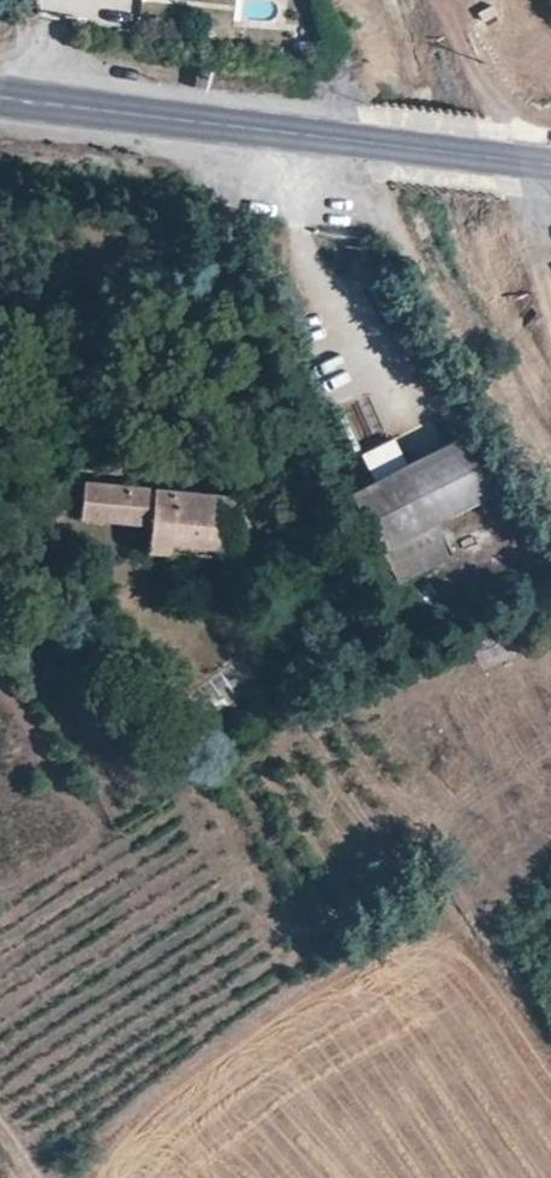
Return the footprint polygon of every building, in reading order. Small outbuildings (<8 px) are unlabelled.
[(351,490),(398,582),(452,555),(435,521),(488,494),(457,435),(351,490)] [(270,501),(84,479),(79,516),(153,524),(149,550),(233,559),(235,545),(265,548),(270,501)]
